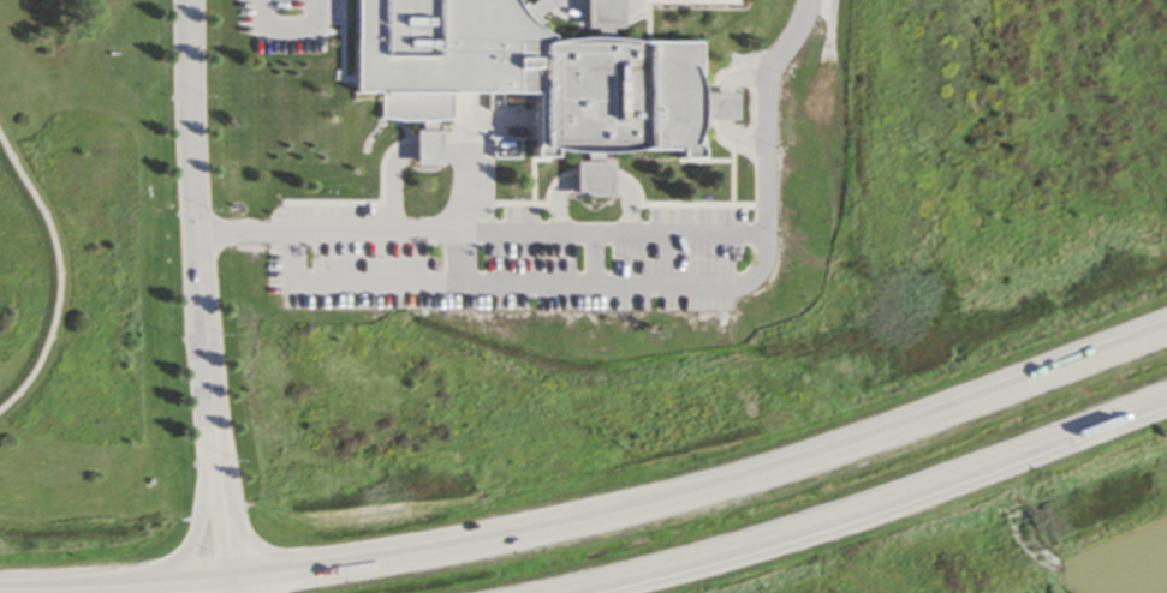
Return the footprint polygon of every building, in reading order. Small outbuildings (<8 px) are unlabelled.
[(355,89),(355,0),(516,0),(518,5),(523,1),(526,5),(532,0),(548,0),(549,2),(535,16),(540,19),(534,24),(538,28),(547,32),(552,35),(549,41),(517,40),(518,90),(453,90),(453,118),(437,119),(436,128),(445,128),(445,164),(417,164),(416,128),(424,128),(424,120),(400,119),(381,116),(381,90),(355,89)] [(583,28),(584,0),(619,0),(619,26),(609,26),(609,36),(627,40),(647,42),(647,40),(697,41),(698,156),(678,156),(678,148),(632,148),(624,150),(603,151),(603,160),(612,161),(612,194),(576,194),(574,161),(587,160),(587,152),(567,150),(554,148),(554,155),(532,155),(532,146),(535,145),(536,91),(518,90),(517,40),(549,41),(570,37),(594,36),(594,28),(583,28)]
